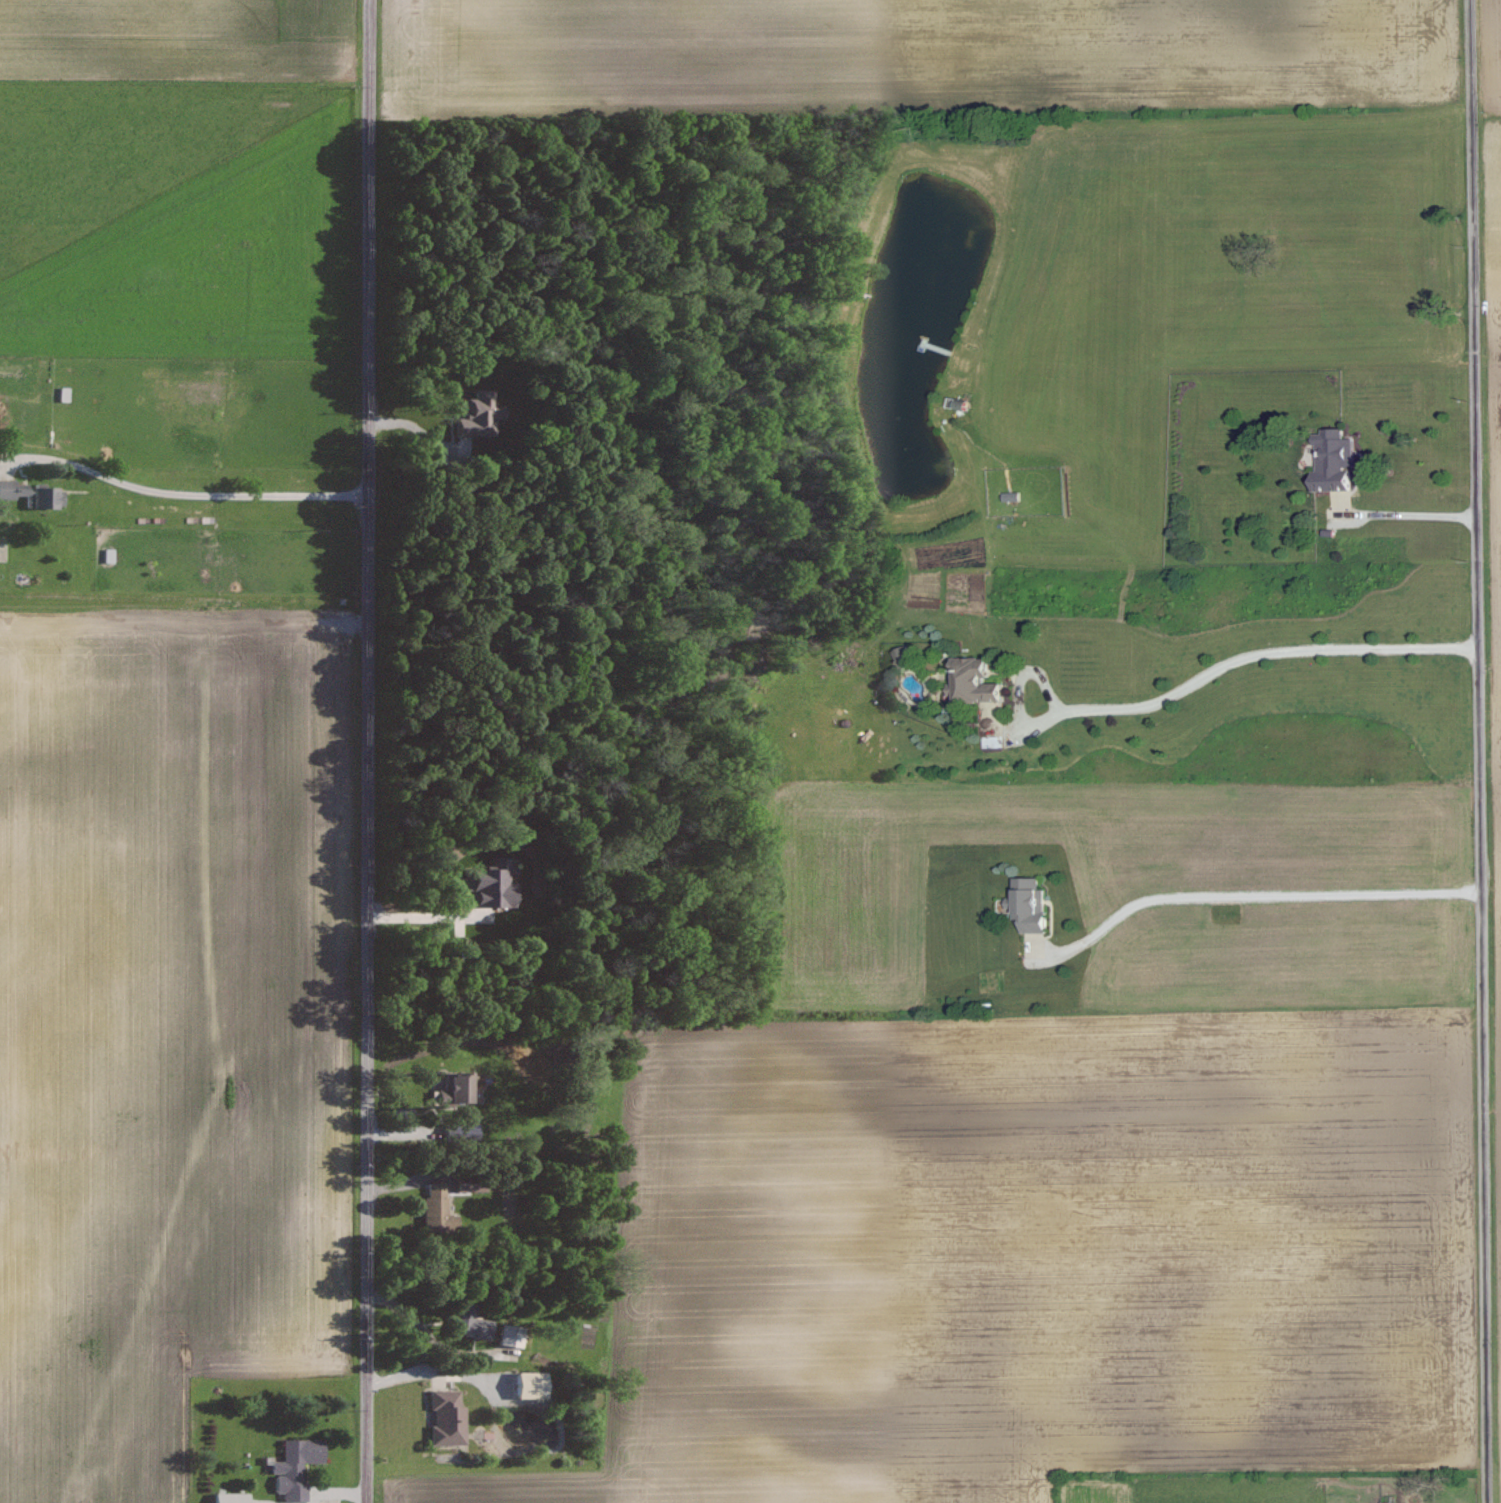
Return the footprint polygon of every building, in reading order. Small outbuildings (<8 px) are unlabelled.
[(488,390),(469,390),(469,398),(460,398),(461,417),(449,418),(449,436),(484,436),(484,424),(499,424),(499,405),(488,406),(488,390)] [(1347,490),(1346,468),(1353,467),(1352,438),(1342,438),(1341,428),(1320,428),(1321,433),(1314,434),(1315,471),(1309,471),(1309,491),(1347,490)] [(24,497),(24,508),(58,507),(58,487),(22,487),(22,483),(12,483),(12,480),(0,480),(0,497),(24,497)] [(889,654),(900,668),(913,658),(902,644),(889,654)] [(1001,682),(985,683),(984,657),(950,658),(951,683),(948,683),(949,702),(1002,700),(1001,682)] [(465,906),(503,907),(504,881),(502,881),(502,857),(486,857),(486,869),(459,868),(459,890),(465,890),(465,906)] [(1038,878),(1011,878),(1011,919),(1019,919),(1019,932),(1043,933),(1044,890),(1038,890),(1038,878)] [(463,1102),(463,1073),(441,1074),(441,1090),(431,1090),(432,1103),(463,1102)] [(471,1148),(472,1124),(439,1122),(438,1146),(471,1148)] [(418,1197),(419,1229),(452,1228),(452,1214),(441,1214),(441,1182),(423,1183),(423,1197),(418,1197)] [(446,1336),(485,1339),(486,1320),(469,1319),(470,1304),(448,1303),(446,1336)] [(539,1374),(509,1373),(508,1398),(539,1398),(539,1374)] [(425,1445),(461,1445),(460,1406),(455,1407),(454,1390),(425,1390),(425,1410),(429,1410),(429,1426),(425,1426),(425,1445)] [(318,1439),(279,1440),(279,1462),(267,1462),(267,1474),(271,1474),(271,1493),(279,1493),(279,1502),(301,1501),(301,1464),(318,1464),(318,1439)] [(208,1494),(208,1502),(243,1502),(243,1493),(208,1494)]
